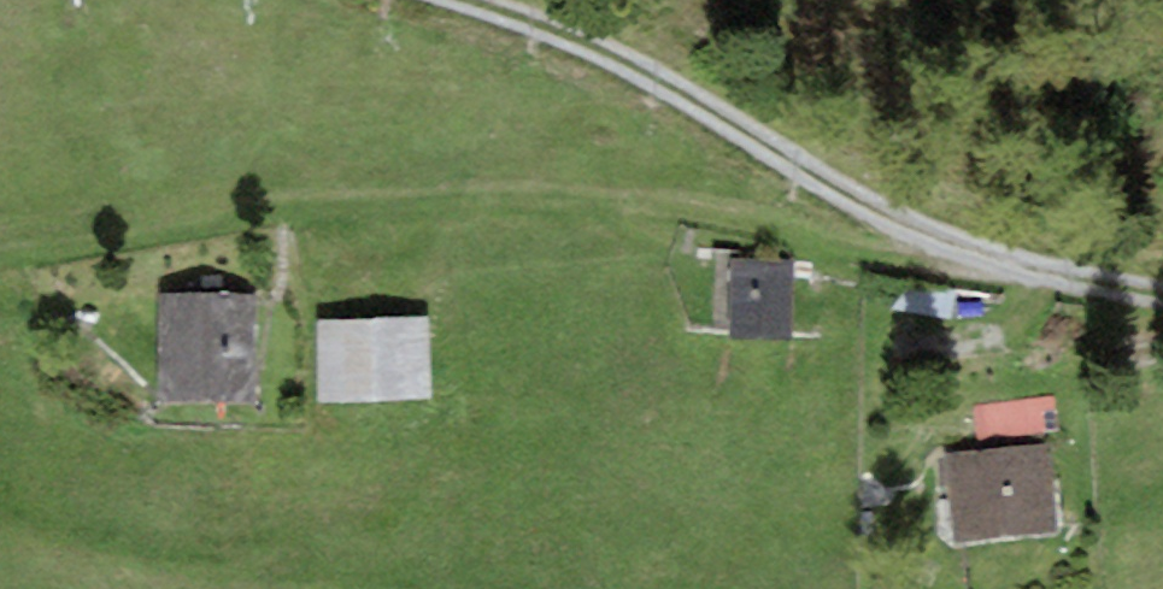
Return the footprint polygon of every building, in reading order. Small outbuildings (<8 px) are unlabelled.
[(793,259),(732,258),(731,337),(791,338),(793,259)] [(261,293),(158,294),(160,407),(263,405),(261,293)] [(431,316),(318,320),(321,400),(434,396),(431,316)] [(1047,444),(944,454),(953,542),(1056,531),(1047,444)]
